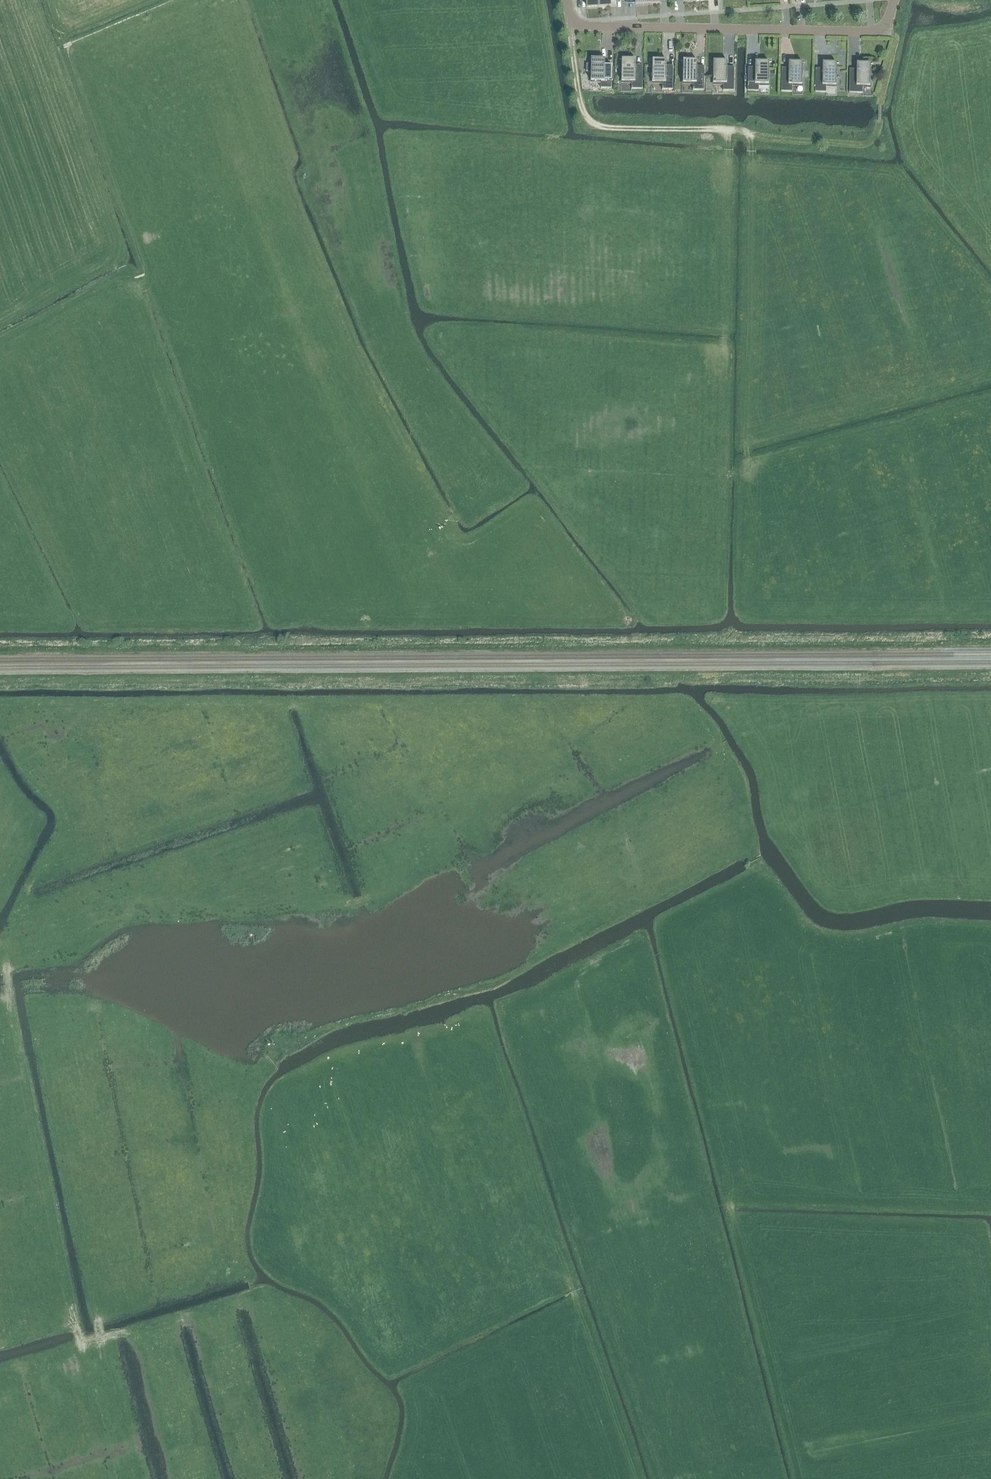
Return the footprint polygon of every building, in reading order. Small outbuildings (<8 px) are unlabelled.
[(591,59),(591,65),(586,64),(586,72),(591,72),(591,77),(591,81),(600,81),(600,88),(611,88),(612,65),(604,65),(605,59),(588,59),(591,59)] [(619,60),(621,60),(621,82),(631,82),(631,89),(642,89),(642,66),(635,65),(635,59),(619,59),(619,60)] [(652,60),(652,78),(652,82),(662,82),(661,90),(672,90),(673,66),(666,66),(666,60),(650,60),(652,60)] [(697,67),(697,61),(680,60),(680,61),(683,61),(683,78),(683,83),(693,83),(692,90),(703,90),(704,67),(697,67)] [(713,61),(713,83),(723,83),(723,91),(733,91),(734,67),(727,67),(727,61),(711,61),(713,61)] [(771,63),(771,62),(755,62),(755,68),(748,68),(747,91),(758,91),(758,84),(768,84),(769,63),(771,63)] [(805,63),(789,62),(788,68),(781,68),(781,92),(792,92),(792,85),(802,85),(802,63),(805,63)] [(836,81),(836,64),(839,64),(839,63),(823,63),(822,69),(815,69),(815,92),(825,93),(826,85),(836,86),(836,81)] [(873,65),(873,64),(857,64),(856,70),(849,69),(849,93),(859,93),(860,86),(870,86),(870,64),(873,65)]
